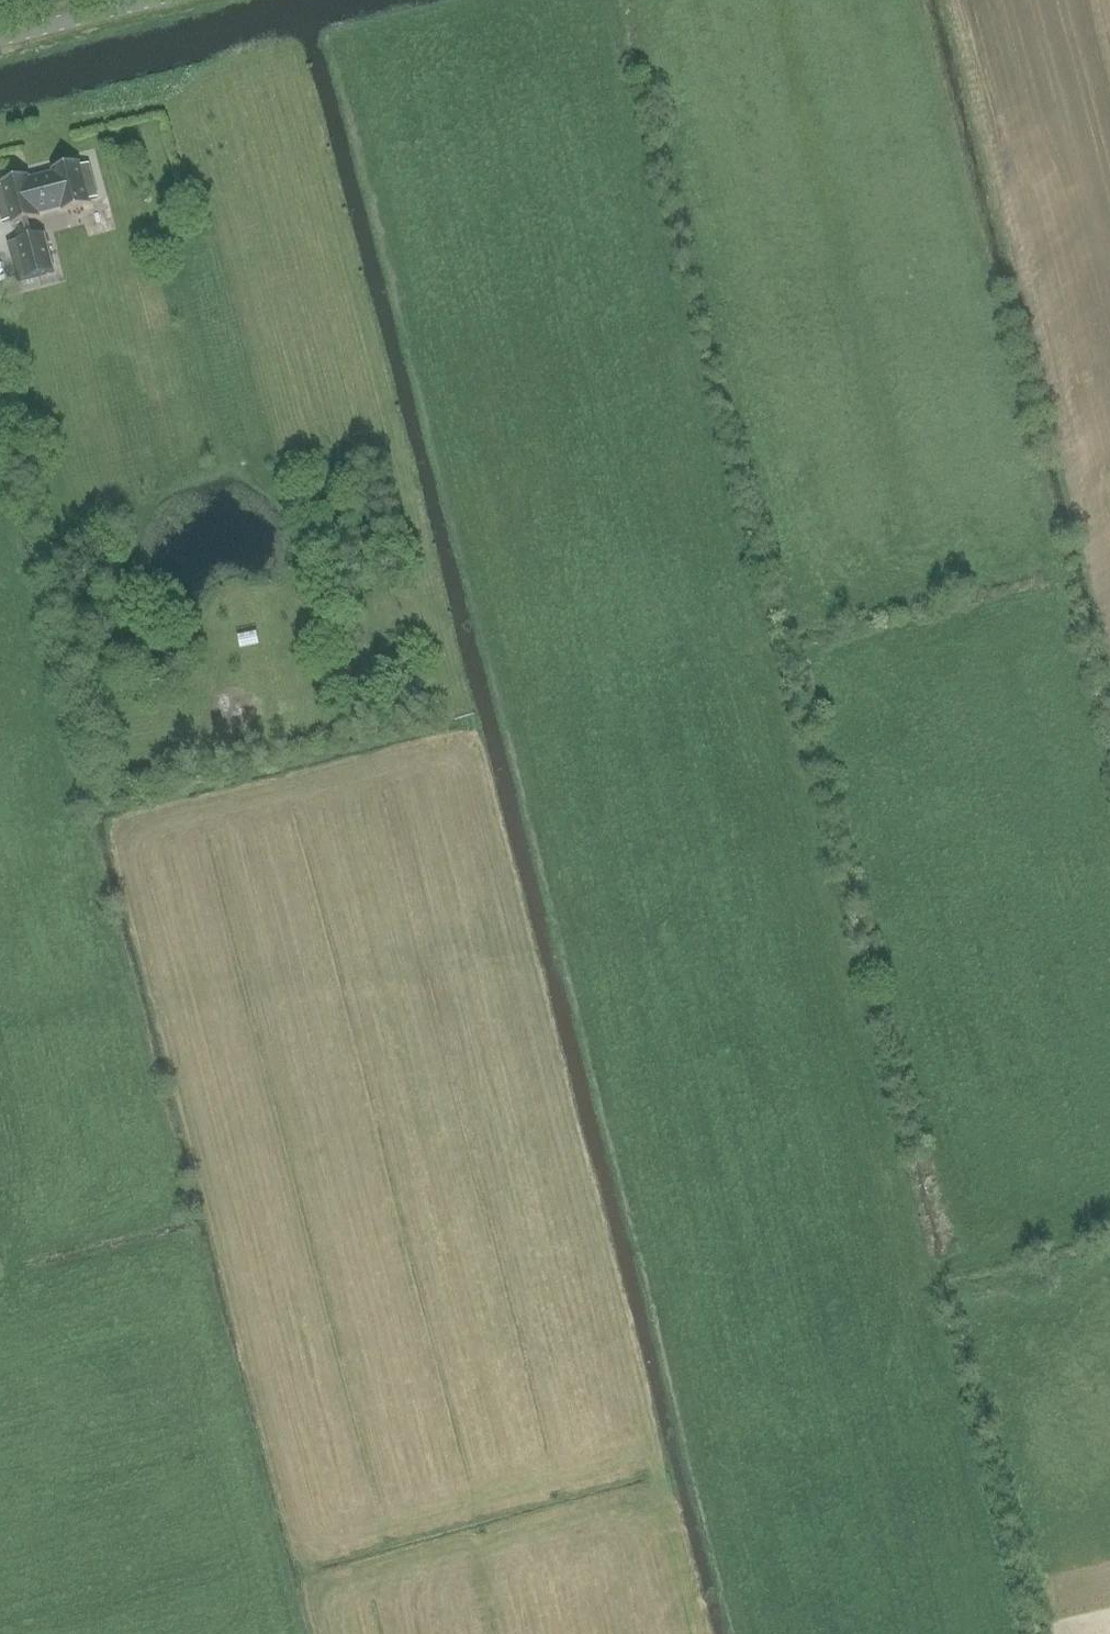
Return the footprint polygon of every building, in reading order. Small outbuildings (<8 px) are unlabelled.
[(89,164),(81,166),(80,161),(52,168),(53,173),(30,178),(29,174),(1,180),(2,185),(0,185),(0,211),(2,221),(10,219),(11,224),(23,221),(27,237),(7,242),(16,281),(53,272),(44,233),(32,236),(29,220),(39,217),(38,212),(62,207),(63,212),(90,205),(89,200),(97,198),(89,164)]
